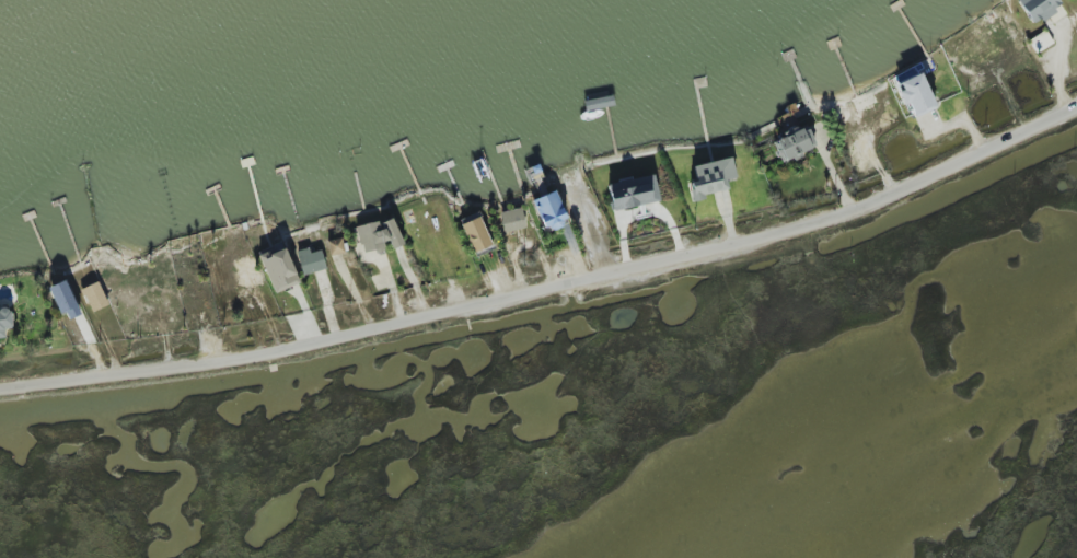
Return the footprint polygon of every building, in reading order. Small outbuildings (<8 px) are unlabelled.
[(1034,25),(1062,5),(1059,0),(1016,0),(1034,25)] [(1029,40),(1037,53),(1054,43),(1046,30),(1029,40)] [(905,105),(909,104),(914,116),(936,107),(921,73),(896,84),(905,105)] [(808,126),(798,130),(795,124),(782,128),(785,137),(774,141),(780,160),(816,148),(808,126)] [(693,202),(706,199),(705,195),(729,189),(727,180),(736,178),(732,158),(693,166),(697,181),(689,183),(693,202)] [(613,210),(659,202),(655,174),(608,183),(613,210)] [(569,224),(555,191),(532,201),(546,233),(569,224)] [(526,228),(522,208),(501,212),(505,232),(526,228)] [(356,231),(366,254),(390,243),(393,249),(404,244),(391,215),(356,231)] [(472,251),(491,246),(481,215),(462,221),(472,251)] [(331,255),(344,253),(342,239),(328,241),(331,255)] [(259,255),(274,291),(299,282),(284,245),(259,255)] [(302,275),(326,270),(322,250),(311,253),(310,248),(297,251),(302,275)] [(51,286),(64,322),(82,315),(68,280),(51,286)] [(81,290),(91,311),(107,304),(97,282),(81,290)] [(6,338),(5,328),(12,328),(11,309),(0,309),(0,338),(6,338)]
